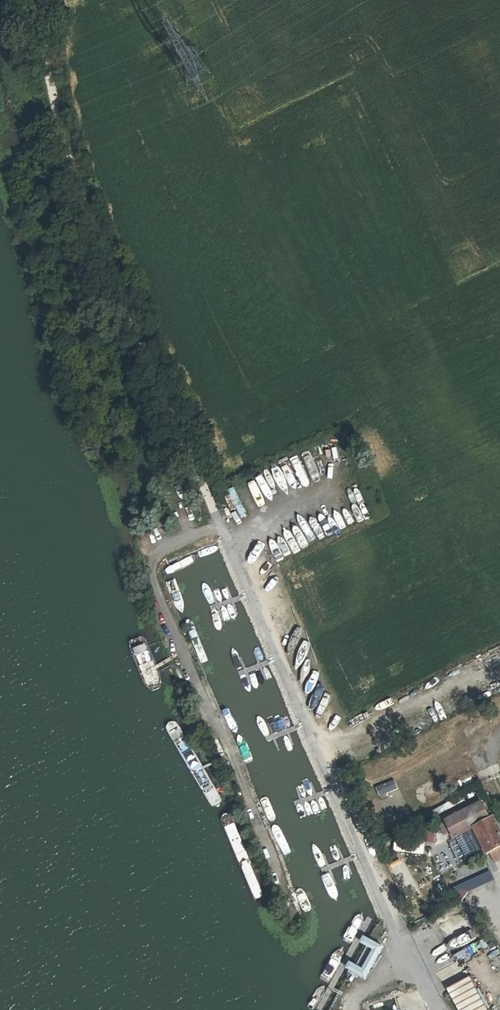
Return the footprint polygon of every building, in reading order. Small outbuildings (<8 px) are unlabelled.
[(478,770),(481,781),(499,777),(499,774),(498,765),(478,770)] [(459,779),(462,786),(475,780),(472,773),(459,779)] [(458,828),(464,841),(478,833),(489,856),(499,851),(499,828),(495,819),(490,822),(486,814),(458,828)] [(458,828),(452,831),(456,841),(452,843),(454,846),(464,841),(458,828)] [(424,830),(423,841),(433,842),(434,831),(424,830)] [(392,852),(423,853),(423,837),(392,836),(392,852)] [(457,896),(493,879),(485,862),(457,876),(460,882),(452,886),(457,896)] [(415,884),(405,887),(408,897),(417,895),(415,884)] [(465,911),(457,897),(440,906),(448,920),(465,911)] [(461,948),(479,938),(474,929),(456,939),(461,948)] [(449,931),(440,936),(450,954),(459,949),(449,931)] [(458,1009),(483,1009),(462,975),(444,986),(458,1009)]
